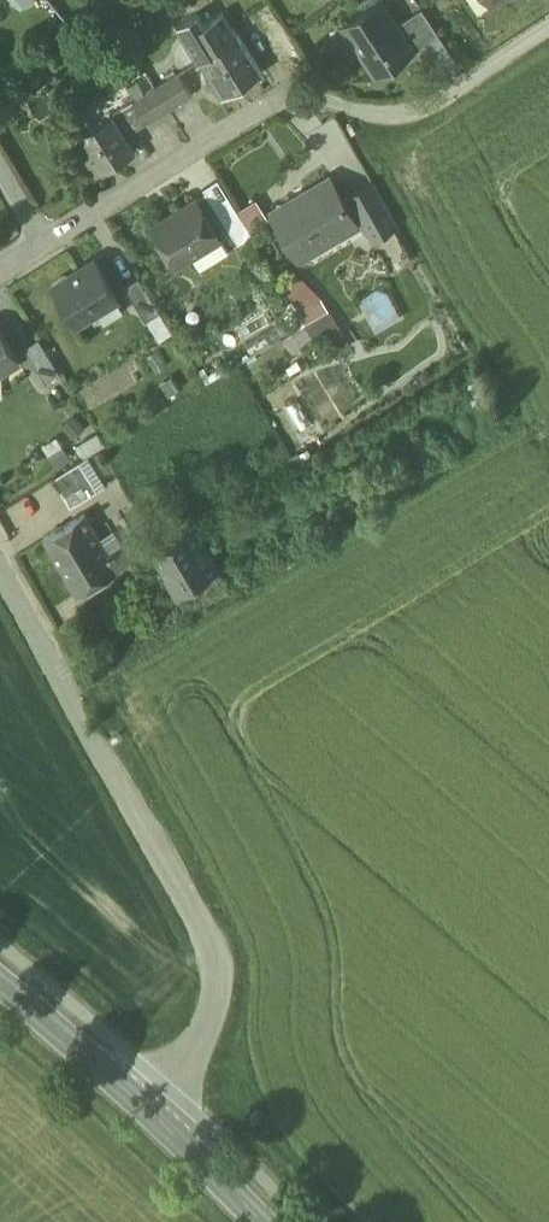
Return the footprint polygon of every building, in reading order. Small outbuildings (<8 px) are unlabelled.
[(397,26),(381,2),(345,27),(377,75),(412,52),(413,50),(397,26)] [(422,9),(397,26),(413,50),(412,52),(413,53),(440,35),(422,9)] [(200,61),(239,37),(224,12),(208,22),(203,13),(178,28),(200,61)] [(239,37),(200,61),(223,98),(262,74),(239,37)] [(179,74),(156,88),(170,110),(193,96),(179,74)] [(156,88),(134,102),(148,124),(170,110),(156,88)] [(113,114),(74,139),(97,176),(136,152),(113,114)] [(333,179),(272,214),(299,260),(360,225),(360,224),(344,198),(333,179)] [(227,223),(240,215),(218,181),(219,181),(219,180),(204,189),(207,193),(227,223)] [(374,181),(344,198),(360,224),(388,207),(374,181)] [(252,226),(268,214),(255,197),(239,210),(252,226)] [(197,200),(154,226),(178,265),(221,239),(197,200)] [(98,265),(83,274),(81,271),(55,287),(78,324),(119,299),(98,265)] [(332,356),(354,340),(306,274),(283,291),(332,356)] [(161,313),(140,278),(126,287),(147,322),(161,313)] [(364,298),(380,327),(400,316),(384,287),(364,298)] [(20,362),(0,329),(0,375),(20,362)] [(61,374),(40,340),(27,348),(47,382),(61,374)] [(108,482),(117,475),(100,451),(90,457),(108,482)] [(81,462),(54,478),(72,507),(99,491),(81,462)] [(86,513),(45,537),(79,594),(119,570),(119,569),(137,559),(127,543),(110,553),(86,513)] [(194,526),(155,549),(169,572),(167,573),(178,593),(219,569),(194,526)] [(219,569),(178,593),(187,607),(229,583),(220,568),(219,569)]
